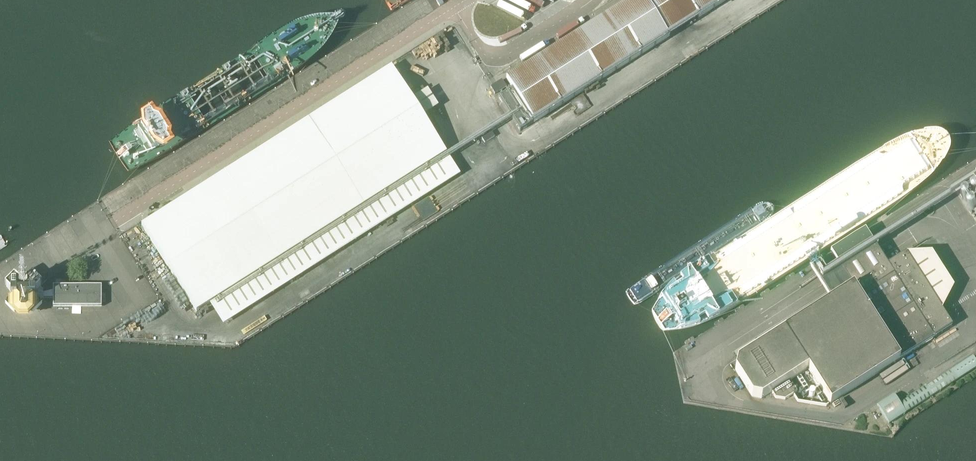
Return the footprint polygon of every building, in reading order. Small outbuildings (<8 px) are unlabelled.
[(505,78),(512,88),(532,121),(534,123),(669,37),(668,35),(697,16),(698,18),(727,0),(629,0),(505,78)] [(196,312),(446,153),(391,67),(141,225),(196,312)] [(494,94),(506,87),(501,80),(491,86),(490,87),(494,94)] [(532,121),(512,88),(498,97),(520,131),(534,123),(532,121)] [(949,198),(947,191),(949,191),(948,187),(932,191),(935,202),(949,198)] [(407,214),(415,227),(436,213),(428,201),(407,214)] [(807,369),(830,404),(933,338),(933,337),(951,326),(905,254),(886,266),(880,255),(871,241),(837,262),(845,275),(853,287),(737,360),(735,370),(751,396),(761,398),(771,392),(775,398),(784,400),(796,392),(789,380),(807,369)] [(42,285),(46,280),(40,274),(35,279),(42,285)] [(21,284),(20,283),(16,279),(15,279),(14,278),(5,287),(7,288),(6,289),(11,293),(11,299),(6,304),(7,304),(5,306),(14,315),(15,313),(20,318),(27,317),(31,313),(33,315),(42,306),(40,304),(40,303),(36,299),(36,294),(40,289),(40,288),(42,287),(32,278),(31,279),(26,284),(21,284)] [(101,285),(53,285),(53,291),(43,294),(43,292),(40,289),(36,294),(36,299),(40,303),(43,300),(43,298),(53,298),(53,307),(101,307),(101,285)] [(286,292),(266,304),(274,316),(293,303),(286,292)] [(957,380),(975,368),(975,363),(972,357),(951,371),(926,387),(932,396),(957,380)] [(876,405),(888,424),(905,413),(893,394),(876,405)]
